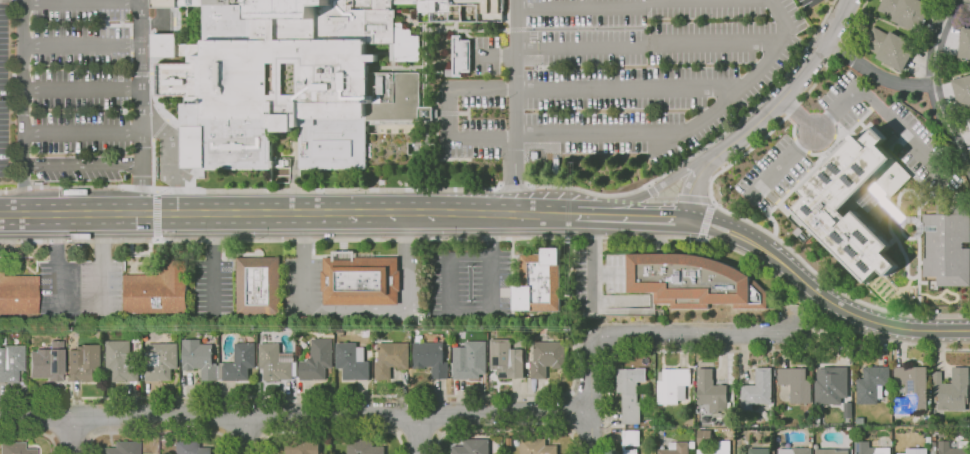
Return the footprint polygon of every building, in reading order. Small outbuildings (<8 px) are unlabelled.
[(434,107),(434,120),(420,120),(420,143),(420,154),(420,167),(367,168),(366,168),(366,169),(351,169),(351,168),(349,168),(349,169),(334,169),(334,168),(333,168),(333,169),(318,169),(314,169),(301,169),(301,168),(300,168),(299,127),(295,127),(295,131),(276,131),(276,127),(270,128),(271,168),(205,169),(205,168),(204,168),(203,127),(199,127),(199,130),(191,130),(191,127),(180,127),(180,104),(182,104),(182,96),(161,96),(161,97),(158,97),(158,96),(157,96),(157,63),(158,63),(158,62),(191,62),(191,56),(188,56),(188,45),(203,45),(203,41),(203,6),(177,6),(177,8),(152,8),(152,0),(449,0),(449,5),(478,4),(478,22),(419,22),(419,4),(418,4),(392,4),(392,11),(394,11),(394,10),(396,10),(396,18),(395,18),(395,23),(403,23),(403,29),(412,29),(412,36),(420,36),(421,61),(395,61),(391,61),(391,44),(366,45),(366,55),(378,55),(378,61),(367,61),(367,62),(369,62),(369,73),(421,72),(421,107),(434,107)] [(878,10),(882,0),(920,0),(931,5),(925,19),(927,20),(922,31),(920,30),(919,33),(892,21),(893,17),(878,10)] [(900,73),(893,69),(894,67),(876,58),(878,55),(863,46),(874,26),(889,35),(891,31),(917,46),(902,72),(901,71),(900,73)] [(961,27),(969,28),(969,59),(959,58),(961,41),(960,41),(961,27)] [(147,59),(176,59),(176,32),(147,32),(147,59)] [(453,35),(462,35),(462,40),(470,40),(470,71),(461,71),(462,77),(453,77),(453,35)] [(952,80),(969,76),(969,106),(959,109),(952,80)] [(794,211),(808,197),(801,190),(852,138),(856,134),(863,141),(877,127),(887,138),(885,140),(890,145),(885,150),(894,158),(912,176),(891,197),(873,179),(843,210),(850,217),(857,211),(892,245),(885,253),(899,266),(888,277),(881,270),(868,283),(794,211)] [(936,215),(936,205),(969,205),(969,286),(937,286),(937,277),(923,277),(923,258),(926,258),(926,231),(923,231),(923,215),(936,215)] [(531,312),(531,311),(514,311),(514,287),(522,286),(521,254),(542,254),(542,248),(560,248),(561,264),(561,312),(531,312)] [(679,254),(686,254),(697,255),(711,258),(720,261),(733,266),(741,271),(751,276),(751,280),(755,280),(767,293),(767,308),(734,309),(734,303),(709,304),(709,309),(671,309),(671,304),(655,304),(655,292),(629,293),(629,254),(679,254)] [(281,315),(237,315),(237,257),(280,257),(281,315)] [(399,305),(324,305),(324,292),(322,292),(322,271),(323,271),(323,257),(399,257),(399,271),(401,271),(401,291),(399,291),(399,305)] [(187,313),(125,314),(124,285),(124,275),(159,275),(158,261),(187,260),(187,313)] [(38,314),(0,314),(0,262),(3,262),(3,276),(37,276),(38,314)] [(312,357),(312,339),(333,339),(333,368),(326,368),(326,380),(314,380),(314,381),(300,381),(300,376),(297,376),(297,362),(300,362),(300,361),(307,361),(312,357)] [(524,379),(498,379),(498,370),(490,370),(490,339),(511,339),(511,349),(522,349),(522,350),(523,350),(524,379)] [(217,381),(202,381),(202,369),(195,369),(195,371),(183,371),(183,340),(201,340),(201,344),(213,344),(213,363),(217,363),(217,381)] [(63,382),(49,381),(49,378),(30,379),(30,351),(36,351),(36,349),(50,349),(50,341),(62,341),(62,377),(63,377),(63,382)] [(119,382),(113,382),(113,370),(106,370),(107,341),(131,341),(131,354),(136,354),(136,364),(132,364),(132,367),(140,367),(140,380),(141,380),(141,382),(119,381),(119,382)] [(468,380),(453,380),(453,347),(465,347),(465,341),(487,341),(487,375),(480,375),(480,379),(468,379),(468,380)] [(547,379),(530,379),(530,368),(527,368),(527,363),(530,363),(530,361),(534,361),(534,342),(566,342),(567,369),(553,369),(553,366),(546,366),(547,379)] [(237,381),(223,381),(223,366),(224,366),(224,363),(235,363),(235,343),(256,343),(256,368),(249,368),(249,380),(237,380),(237,381)] [(280,381),(263,381),(263,369),(260,369),(259,343),(280,343),(280,353),(294,353),(294,362),(291,362),(291,363),(293,363),(293,380),(280,380),(280,381)] [(369,380),(343,380),(343,368),(336,368),(336,343),(357,343),(357,347),(365,347),(364,362),(369,362),(369,380)] [(386,381),(379,381),(379,380),(375,380),(375,362),(379,362),(378,356),(376,356),(376,350),(379,350),(378,343),(409,343),(410,370),(398,370),(398,367),(391,367),(391,380),(386,380),(386,381)] [(448,379),(432,379),(432,367),(414,367),(414,343),(444,343),(444,362),(448,362),(448,365),(449,365),(449,372),(450,372),(450,376),(448,376),(448,379)] [(160,381),(146,381),(146,365),(146,352),(148,352),(148,344),(178,344),(178,369),(172,369),(172,380),(160,381)] [(18,382),(0,382),(0,348),(4,348),(4,345),(25,345),(25,371),(18,371),(18,382)] [(94,381),(69,381),(69,364),(69,351),(75,351),(75,347),(80,347),(80,345),(101,345),(101,369),(99,369),(99,372),(94,372),(94,381)] [(753,411),(741,411),(741,385),(756,385),(756,368),(772,367),(772,404),(753,404),(753,411)] [(841,404),(815,404),(815,379),(817,379),(817,369),(822,369),(822,367),(848,367),(848,398),(841,398),(841,404)] [(857,404),(857,379),(864,379),(864,367),(890,367),(890,386),(883,386),(883,399),(878,399),(878,404),(857,404)] [(927,410),(906,410),(906,400),(900,400),(900,384),(894,384),(894,367),(927,367),(927,410)] [(950,409),(938,410),(938,403),(939,403),(939,402),(934,402),(934,396),(933,396),(933,371),(942,371),(942,384),(952,383),(952,368),(969,367),(969,384),(968,384),(968,404),(966,404),(966,410),(950,411),(950,409)] [(640,424),(623,424),(623,393),(617,393),(617,369),(636,369),(636,368),(646,368),(646,382),(637,382),(637,403),(640,403),(640,424)] [(812,403),(791,404),(791,385),(779,385),(779,369),(786,368),(806,368),(806,380),(811,380),(812,403)] [(678,404),(658,404),(657,369),(690,369),(691,386),(686,386),(686,401),(678,401),(678,404)] [(719,413),(710,413),(710,410),(708,410),(708,404),(698,405),(698,386),(697,386),(697,369),(713,369),(713,386),(718,385),(720,384),(723,384),(725,385),(727,385),(728,411),(719,411),(719,413)] [(813,420),(813,408),(821,407),(821,420),(813,420)] [(638,449),(638,453),(623,453),(623,430),(640,430),(640,446),(626,446),(626,450),(638,449)] [(698,446),(698,430),(711,430),(711,435),(713,434),(713,442),(712,442),(712,446),(698,446)] [(951,438),(939,437),(939,430),(951,431),(951,438)] [(489,439),(490,453),(452,453),(452,446),(464,446),(464,439),(489,439)] [(558,445),(558,453),(521,453),(520,439),(546,439),(546,445),(558,445)] [(319,440),(320,453),(286,453),(286,441),(319,440)] [(385,447),(385,453),(348,453),(348,440),(373,440),(373,447),(385,447)] [(103,453),(102,453),(102,448),(115,448),(115,442),(140,441),(140,453),(103,453)] [(211,448),(211,453),(175,453),(174,441),(200,441),(200,448),(211,448)] [(730,441),(730,453),(697,453),(697,450),(715,450),(715,441),(730,441)] [(890,448),(890,453),(855,453),(855,442),(869,441),(869,448),(877,447),(877,448),(890,448)] [(969,441),(969,453),(939,453),(939,449),(939,441),(950,441),(969,441)] [(689,442),(689,453),(658,453),(658,449),(669,449),(669,442),(689,442)] [(0,453),(0,443),(25,443),(25,449),(37,449),(37,453),(0,453)]
